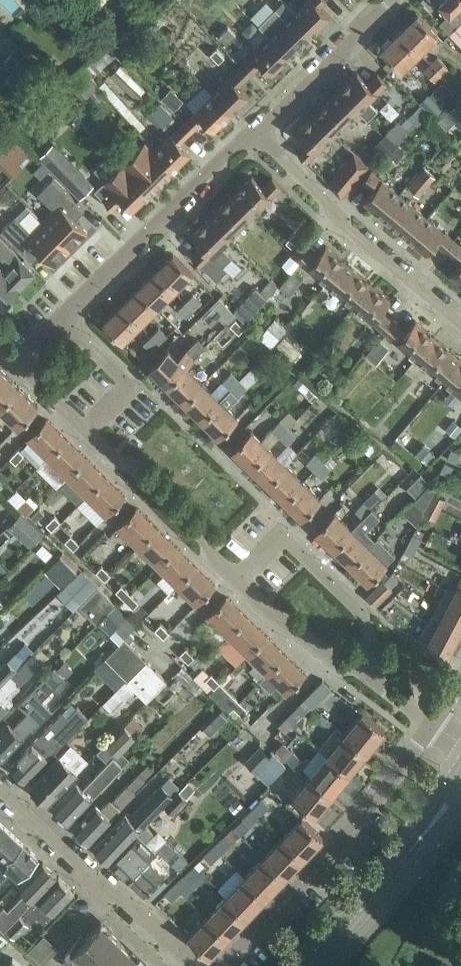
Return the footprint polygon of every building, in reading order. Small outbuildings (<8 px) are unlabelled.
[(259,22),(259,23),(271,35),(271,36),(290,55),(293,52),(313,32),(294,13),(281,0),(275,7),(261,20),(259,22)] [(294,13),(313,32),(330,15),(320,4),(324,0),(307,0),(294,13)] [(439,5),(448,15),(455,8),(460,15),(460,0),(434,0),(439,5)] [(418,13),(400,31),(420,51),(438,33),(418,13)] [(213,30),(227,45),(241,32),(226,16),(213,30)] [(140,19),(131,28),(139,36),(147,27),(140,19)] [(450,32),(460,44),(460,22),(450,32)] [(420,51),(400,31),(382,49),(402,69),(420,51)] [(271,36),(242,64),(250,73),(262,61),(272,72),(290,55),(271,36)] [(216,48),(211,53),(219,61),(225,56),(217,47),(216,48)] [(4,62),(14,72),(5,80),(28,104),(46,87),(13,53),(4,62)] [(437,55),(431,62),(442,74),(449,67),(437,55)] [(442,74),(431,62),(424,69),(436,81),(442,74)] [(121,63),(111,73),(138,99),(148,89),(121,63)] [(242,64),(213,93),(232,111),(249,95),(238,84),(250,73),(242,64)] [(81,66),(66,78),(83,99),(98,87),(81,66)] [(358,72),(340,90),(359,109),(368,118),(378,109),(369,100),(387,82),(378,73),(368,82),(358,72)] [(171,86),(160,98),(172,110),(183,99),(171,86)] [(340,90),(316,113),(335,133),(359,109),(340,90)] [(197,109),(186,119),(194,128),(204,118),(214,129),(232,111),(213,93),(197,109)] [(421,101),(435,115),(442,107),(429,93),(421,101)] [(439,118),(447,127),(454,120),(460,114),(460,100),(460,98),(439,118)] [(150,114),(163,127),(173,117),(160,103),(150,114)] [(420,103),(409,114),(417,123),(428,112),(420,103)] [(316,113),(297,131),(308,141),(298,151),(307,161),(307,160),(335,133),(316,113)] [(384,134),(397,146),(411,131),(398,119),(384,134)] [(184,121),(155,150),(174,169),(191,152),(181,141),(192,130),(184,121)] [(384,134),(376,143),(381,147),(387,152),(389,154),(390,153),(397,146),(384,134)] [(174,169),(145,140),(122,163),(150,192),(174,169)] [(54,142),(39,156),(80,197),(91,186),(94,183),(54,142)] [(381,147),(373,156),(379,161),(387,152),(381,147)] [(329,183),(342,195),(367,165),(354,152),(329,183)] [(133,209),(150,192),(122,163),(118,159),(94,183),(91,186),(100,195),(113,208),(123,198),(133,209)] [(408,187),(419,196),(436,176),(425,167),(408,187)] [(365,199),(384,216),(401,195),(371,170),(363,179),(374,188),(365,199)] [(252,175),(233,193),(253,213),(281,185),(282,185),(273,176),(272,176),(263,186),(252,175)] [(53,177),(38,192),(54,209),(43,220),(71,248),(88,231),(75,218),(85,208),(53,177)] [(233,193),(210,216),(210,217),(229,236),(253,213),(233,193)] [(401,195),(384,216),(407,235),(425,214),(401,195)] [(436,240),(449,251),(457,241),(425,214),(407,235),(427,251),(436,240)] [(15,215),(0,230),(32,262),(42,252),(55,265),(71,248),(43,220),(42,221),(32,231),(16,215),(15,215)] [(229,236),(210,217),(192,234),(203,245),(193,255),(217,279),(228,269),(223,264),(232,256),(220,244),(229,236)] [(294,232),(286,241),(292,246),(300,238),(294,232)] [(3,305),(21,287),(20,287),(35,272),(0,236),(0,255),(5,259),(0,264),(0,302),(3,305)] [(457,241),(449,251),(460,261),(460,245),(457,241)] [(296,259),(328,285),(347,263),(326,245),(316,256),(306,247),(296,259)] [(173,253),(156,270),(174,289),(192,272),(173,253)] [(460,280),(460,262),(452,273),(460,280)] [(328,285),(350,303),(369,281),(347,263),(328,285)] [(156,270),(139,287),(156,305),(157,306),(174,289),(156,270)] [(280,287),(290,296),(303,281),(293,272),(280,287)] [(234,311),(246,322),(278,285),(270,278),(259,290),(255,287),(234,311)] [(350,303),(384,331),(393,321),(380,310),(390,299),(369,281),(350,303)] [(139,287),(121,304),(140,323),(147,315),(148,314),(156,305),(139,287)] [(194,293),(186,301),(194,310),(203,302),(194,293)] [(220,316),(226,322),(235,313),(220,297),(201,315),(211,325),(220,316)] [(194,310),(186,301),(177,309),(186,318),(194,310)] [(121,304),(104,321),(122,340),(140,323),(121,304)] [(235,313),(226,322),(227,324),(228,323),(239,335),(248,326),(235,313)] [(384,331),(419,360),(437,338),(415,320),(405,332),(393,321),(384,331)] [(272,348),(277,342),(283,336),(270,325),(259,337),(272,348)] [(159,327),(151,334),(159,342),(166,336),(167,335),(159,327)] [(151,334),(143,342),(152,350),(159,342),(151,334)] [(284,336),(277,344),(293,360),(301,351),(284,336)] [(150,367),(149,367),(167,384),(186,365),(205,346),(204,345),(197,338),(178,358),(168,348),(150,367)] [(419,360),(440,377),(458,356),(437,338),(419,360)] [(378,339),(366,355),(377,364),(390,348),(378,339)] [(440,377),(460,394),(460,358),(458,356),(440,377)] [(336,369),(345,377),(354,367),(345,359),(336,369)] [(186,365),(167,384),(184,401),(203,382),(186,365)] [(18,385),(0,367),(0,404),(18,385)] [(232,371),(223,380),(231,388),(240,379),(232,371)] [(220,399),(201,418),(219,435),(238,416),(228,407),(248,387),(240,379),(231,388),(220,399)] [(203,382),(184,401),(201,418),(220,399),(203,382)] [(414,392),(423,400),(432,389),(422,382),(414,392)] [(19,425),(35,408),(39,404),(19,384),(18,385),(0,404),(0,406),(19,425)] [(299,398),(309,407),(319,395),(309,387),(299,398)] [(46,419),(27,438),(47,457),(66,438),(67,438),(47,418),(46,419)] [(287,425),(279,433),(289,443),(297,435),(287,425)] [(233,448),(233,449),(250,466),(269,447),(251,430),(233,448)] [(60,483),(61,483),(86,457),(66,438),(47,457),(37,468),(56,487),(60,483)] [(19,447),(11,456),(17,461),(25,452),(19,447)] [(269,447),(250,466),(268,483),(286,464),(269,447)] [(447,457),(456,461),(460,451),(452,447),(447,457)] [(306,460),(314,469),(323,460),(315,451),(306,460)] [(79,488),(87,496),(106,477),(86,457),(61,483),(61,484),(53,492),(62,500),(70,493),(72,495),(79,488)] [(323,460),(314,469),(322,477),(331,468),(323,460)] [(440,470),(449,474),(454,465),(445,460),(440,470)] [(286,464),(268,483),(285,499),(303,480),(286,464)] [(429,481),(422,472),(407,486),(416,496),(427,486),(429,481)] [(87,496),(86,496),(106,516),(125,497),(126,496),(106,476),(106,477),(87,496)] [(303,480),(285,499),(302,517),(303,517),(321,498),(303,480)] [(416,496),(412,500),(424,512),(429,502),(434,492),(427,486),(416,496)] [(445,497),(434,492),(429,502),(424,512),(434,518),(445,497)] [(17,506),(26,515),(39,502),(30,493),(17,506)] [(363,516),(371,507),(364,499),(355,508),(363,516)] [(136,507),(117,527),(137,547),(138,546),(156,527),(137,507),(136,507)] [(352,528),(334,547),(350,564),(378,536),(368,527),(379,515),(372,507),(352,528)] [(316,530),(334,547),(352,528),(334,511),(316,530)] [(21,512),(9,525),(30,545),(43,532),(21,512)] [(55,513),(47,522),(52,528),(61,519),(55,513)] [(419,522),(413,533),(422,538),(422,537),(423,538),(429,527),(419,522)] [(138,546),(157,565),(176,546),(156,527),(138,546)] [(46,532),(40,537),(36,541),(53,558),(63,549),(46,532)] [(422,538),(413,533),(399,560),(411,566),(416,557),(413,555),(422,538)] [(71,534),(65,540),(74,549),(80,543),(71,534)] [(350,564),(375,588),(389,574),(382,567),(387,563),(396,553),(378,536),(350,564)] [(157,565),(177,584),(196,566),(176,546),(157,565)] [(57,560),(46,570),(62,587),(81,568),(64,550),(55,559),(57,560)] [(102,565),(96,571),(105,579),(111,573),(102,565)] [(177,584),(176,585),(196,605),(215,586),(216,585),(196,565),(196,566),(177,584)] [(74,609),(79,604),(98,585),(81,568),(62,587),(57,591),(74,609)] [(389,574),(375,588),(367,596),(375,604),(392,587),(391,587),(399,579),(392,572),(390,575),(389,574)] [(444,588),(460,596),(460,578),(456,588),(447,583),(444,588)] [(122,584),(116,590),(124,599),(130,592),(122,584)] [(98,585),(79,604),(97,622),(107,612),(116,603),(98,585)] [(434,608),(460,622),(460,596),(444,588),(434,608)] [(130,592),(124,599),(133,607),(139,601),(130,592)] [(208,615),(227,635),(246,616),(227,596),(208,615)] [(116,603),(107,612),(117,622),(112,628),(122,638),(136,623),(126,613),(119,606),(116,603)] [(0,612),(0,615),(3,619),(11,612),(6,607),(0,612)] [(419,638),(447,653),(448,653),(454,643),(460,628),(460,622),(434,608),(424,627),(419,638)] [(227,635),(247,654),(266,635),(246,616),(227,635)] [(127,677),(129,678),(147,660),(130,642),(145,628),(140,623),(95,667),(116,688),(127,677)] [(161,623),(154,629),(163,637),(169,631),(161,623)] [(286,654),(266,635),(247,654),(267,674),(286,654)] [(10,676),(17,669),(25,660),(33,653),(24,644),(17,652),(8,660),(0,669),(0,686),(10,676)] [(186,647),(180,654),(189,662),(195,656),(186,647)] [(267,674),(260,681),(270,691),(277,684),(286,693),(305,674),(286,654),(267,674)] [(147,660),(129,678),(128,679),(147,699),(167,680),(147,660)] [(31,690),(41,700),(64,677),(54,667),(31,690)] [(212,673),(206,679),(214,687),(220,681),(212,673)] [(0,686),(0,716),(14,701),(9,696),(20,685),(10,676),(0,686)] [(323,679),(303,699),(311,708),(331,687),(323,679)] [(0,729),(0,755),(3,758),(17,744),(26,733),(32,727),(34,729),(46,717),(52,710),(41,700),(31,690),(19,702),(28,711),(12,726),(8,722),(1,729),(0,729)] [(231,692),(225,698),(234,706),(240,700),(231,692)] [(240,700),(234,706),(242,715),(248,709),(240,700)] [(299,702),(284,716),(292,724),(306,709),(299,702)] [(24,751),(10,765),(26,780),(27,779),(40,766),(48,758),(69,735),(88,717),(77,706),(69,715),(63,710),(41,733),(32,742),(24,751)] [(345,732),(344,733),(366,752),(367,751),(368,751),(385,729),(363,711),(345,732)] [(107,741),(120,753),(145,726),(132,714),(107,741)] [(292,724),(284,716),(278,723),(285,730),(292,724)] [(212,718),(203,727),(210,734),(219,725),(212,718)] [(337,726),(320,747),(328,754),(349,772),(350,772),(366,752),(344,733),(345,732),(337,726)] [(283,741),(276,748),(286,757),(293,750),(283,741)] [(260,744),(246,759),(257,770),(272,755),(260,744)] [(31,784),(48,800),(77,769),(68,760),(73,755),(66,748),(61,753),(31,784)] [(286,757),(296,767),(303,760),(293,750),(286,757)] [(53,807),(69,822),(92,797),(124,766),(113,754),(81,786),(77,782),(53,807)] [(310,774),(310,775),(332,794),(333,793),(349,772),(328,754),(310,774)] [(73,826),(89,841),(114,816),(137,792),(135,790),(145,779),(139,772),(112,799),(111,798),(100,810),(94,804),(87,812),(73,826)] [(94,846),(111,862),(147,824),(146,824),(165,804),(165,805),(189,781),(188,780),(182,786),(170,775),(162,783),(161,782),(129,815),(126,812),(108,831),(94,846)] [(310,775),(292,796),(315,815),(332,794),(310,775)] [(195,787),(189,781),(165,805),(173,813),(188,797),(187,796),(195,787)] [(253,807),(251,808),(259,815),(270,804),(263,797),(257,803),(253,807)] [(259,815),(250,807),(241,816),(249,825),(259,815)] [(302,817),(283,837),(303,857),(323,837),(302,817)] [(3,864),(24,843),(0,821),(0,862),(3,864)] [(111,862),(128,878),(167,839),(166,839),(157,849),(146,839),(154,831),(147,824),(111,862)] [(233,826),(214,845),(221,852),(240,833),(233,826)] [(283,837),(264,856),(285,877),(303,857),(283,837)] [(167,839),(128,878),(144,893),(163,873),(155,865),(174,846),(167,839)] [(3,864),(0,868),(0,883),(11,872),(18,879),(25,872),(39,857),(24,843),(3,864)] [(221,852),(214,845),(203,856),(210,863),(221,852)] [(264,857),(245,876),(266,896),(285,876),(264,857)] [(5,928),(20,914),(57,875),(43,861),(20,886),(25,891),(8,909),(4,906),(0,910),(0,926),(4,930),(5,928)] [(184,874),(175,883),(182,890),(190,881),(184,874)] [(23,913),(23,914),(31,921),(37,915),(45,923),(75,891),(59,876),(38,898),(37,897),(23,913)] [(245,876),(226,896),(247,916),(266,896),(245,876)] [(155,887),(158,890),(169,880),(166,877),(155,887)] [(182,890),(175,883),(163,895),(170,901),(182,890)] [(226,896),(207,916),(228,935),(247,916),(226,896)] [(20,914),(5,928),(16,938),(30,924),(20,914)] [(228,935),(207,916),(188,935),(209,955),(228,935)] [(90,965),(94,965),(119,940),(108,929),(107,930),(101,925),(102,923),(101,922),(73,950),(90,965)] [(44,935),(29,951),(43,964),(54,953),(59,948),(51,941),(44,935)] [(138,958),(137,957),(135,958),(129,952),(131,951),(119,940),(94,965),(130,965),(138,958)] [(62,962),(67,965),(68,965),(76,958),(71,953),(70,954),(62,962)] [(13,957),(5,965),(22,965),(13,957)] [(144,964),(143,965),(137,960),(138,958),(130,965),(147,965),(144,964)]
